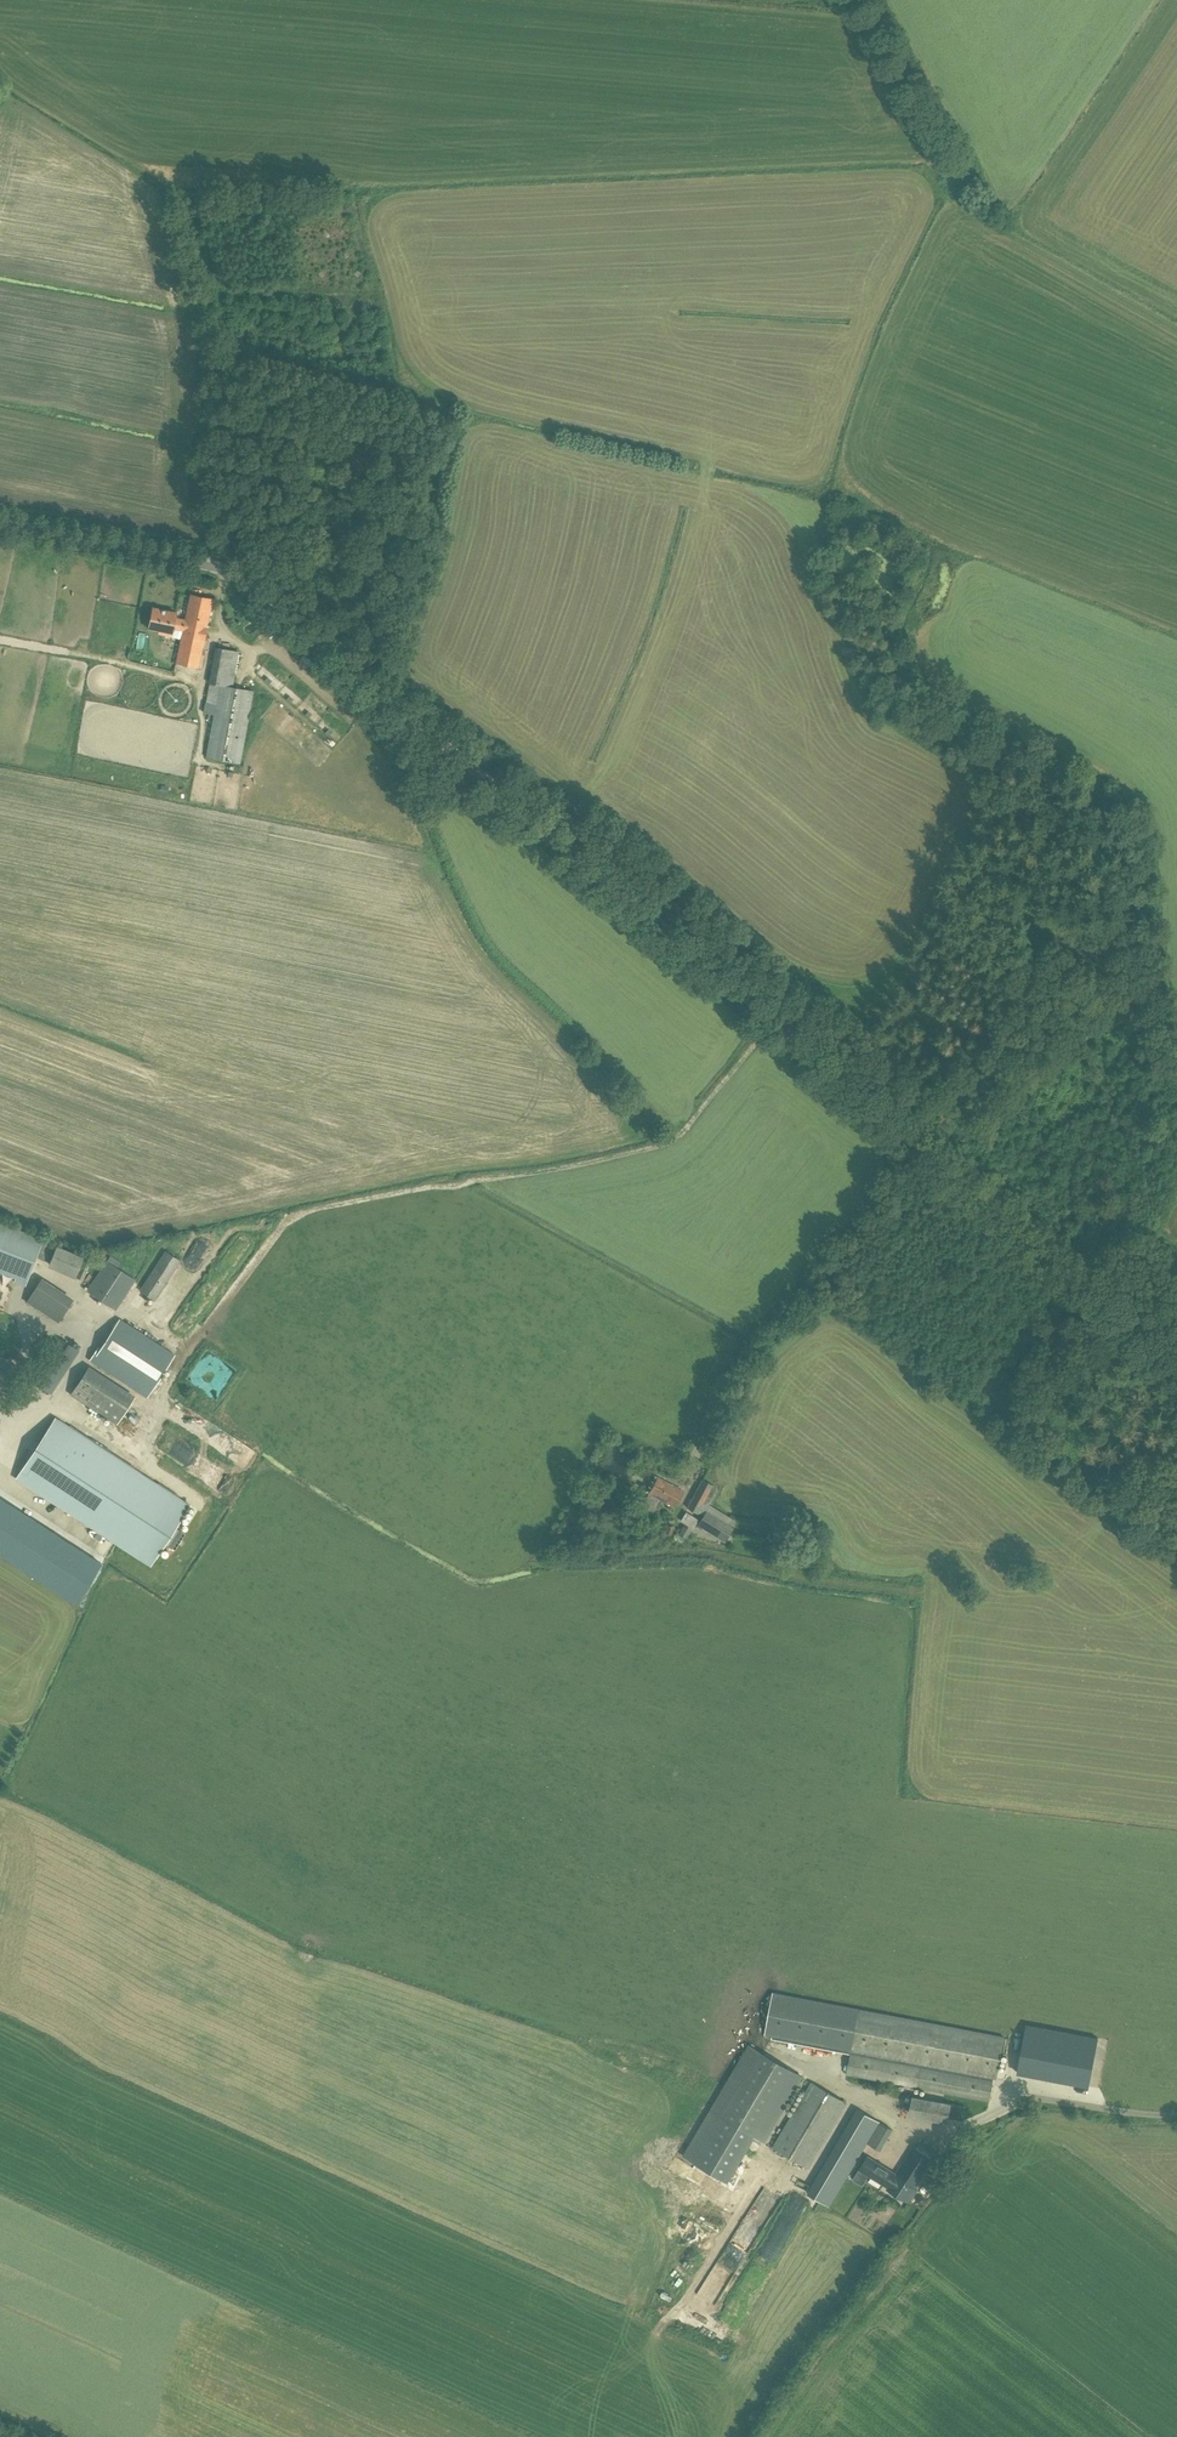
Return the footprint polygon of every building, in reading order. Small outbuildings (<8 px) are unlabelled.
[(149,629),(159,631),(158,634),(173,637),(174,629),(182,631),(175,664),(198,669),(212,599),(190,594),(185,619),(176,617),(177,613),(153,607),(149,629)] [(255,616),(244,627),(256,638),(267,627),(255,616)] [(253,691),(219,685),(206,757),(240,764),(253,691)] [(1,1273),(16,1278),(15,1282),(25,1286),(42,1239),(0,1223),(0,1272),(1,1273)] [(49,1249),(45,1260),(71,1270),(75,1258),(49,1249)] [(154,1300),(180,1261),(165,1251),(140,1291),(154,1300)] [(92,1259),(85,1256),(75,1277),(83,1280),(87,1270),(92,1259)] [(115,1310),(135,1280),(117,1268),(121,1263),(110,1256),(87,1291),(115,1310)] [(54,1321),(68,1298),(36,1278),(21,1301),(54,1321)] [(120,1319),(112,1331),(92,1362),(147,1397),(174,1355),(120,1319)] [(59,1338),(48,1356),(31,1381),(51,1394),(79,1351),(59,1338)] [(7,1374),(12,1361),(0,1357),(0,1372),(7,1374)] [(85,1373),(71,1394),(117,1424),(131,1403),(85,1373)] [(150,1566),(160,1552),(165,1544),(173,1549),(184,1532),(176,1527),(190,1505),(56,1418),(16,1479),(150,1566)] [(684,1491),(657,1476),(649,1492),(641,1508),(652,1514),(660,1500),(674,1508),(684,1491)] [(703,1479),(687,1508),(697,1513),(698,1512),(704,1515),(704,1514),(717,1487),(703,1479)] [(73,1604),(100,1562),(0,1497),(0,1555),(73,1604)] [(731,1525),(734,1520),(710,1505),(696,1526),(701,1529),(702,1527),(724,1541),(733,1527),(731,1525)] [(674,1526),(667,1523),(663,1534),(671,1536),(674,1526)] [(683,1525),(678,1532),(686,1537),(691,1530),(683,1525)] [(996,2079),(1004,2037),(773,1993),(765,2035),(772,2036),(771,2039),(850,2054),(993,2082),(993,2078),(996,2079)] [(1027,2024),(1017,2073),(1089,2087),(1098,2038),(1027,2024)] [(712,2112),(762,2142),(801,2077),(750,2047),(712,2112)] [(993,2082),(850,2054),(846,2074),(989,2101),(993,2082)] [(772,2148),(783,2155),(807,2169),(846,2103),(811,2083),(772,2148)] [(905,2099),(903,2110),(920,2114),(921,2107),(934,2111),(935,2107),(905,2099)] [(965,2106),(953,2104),(950,2118),(963,2121),(965,2106)] [(868,2142),(880,2122),(857,2109),(832,2151),(855,2164),(868,2142)] [(925,2115),(924,2124),(941,2126),(942,2117),(925,2115)] [(868,2142),(881,2150),(893,2130),(880,2122),(868,2142)] [(936,2160),(914,2146),(895,2176),(890,2172),(892,2170),(869,2155),(861,2168),(863,2170),(865,2167),(885,2180),(883,2182),(889,2186),(887,2188),(909,2202),(917,2190),(917,2191),(918,2190),(917,2189),(936,2161),(937,2160),(936,2160)] [(760,2186),(744,2216),(758,2224),(774,2193),(760,2186)] [(843,2217),(874,2233),(881,2219),(884,2221),(890,2209),(881,2205),(877,2213),(852,2200),(843,2217)] [(740,2223),(738,2233),(751,2236),(753,2226),(740,2223)] [(723,2340),(720,2348),(726,2350),(730,2343),(723,2340)]
